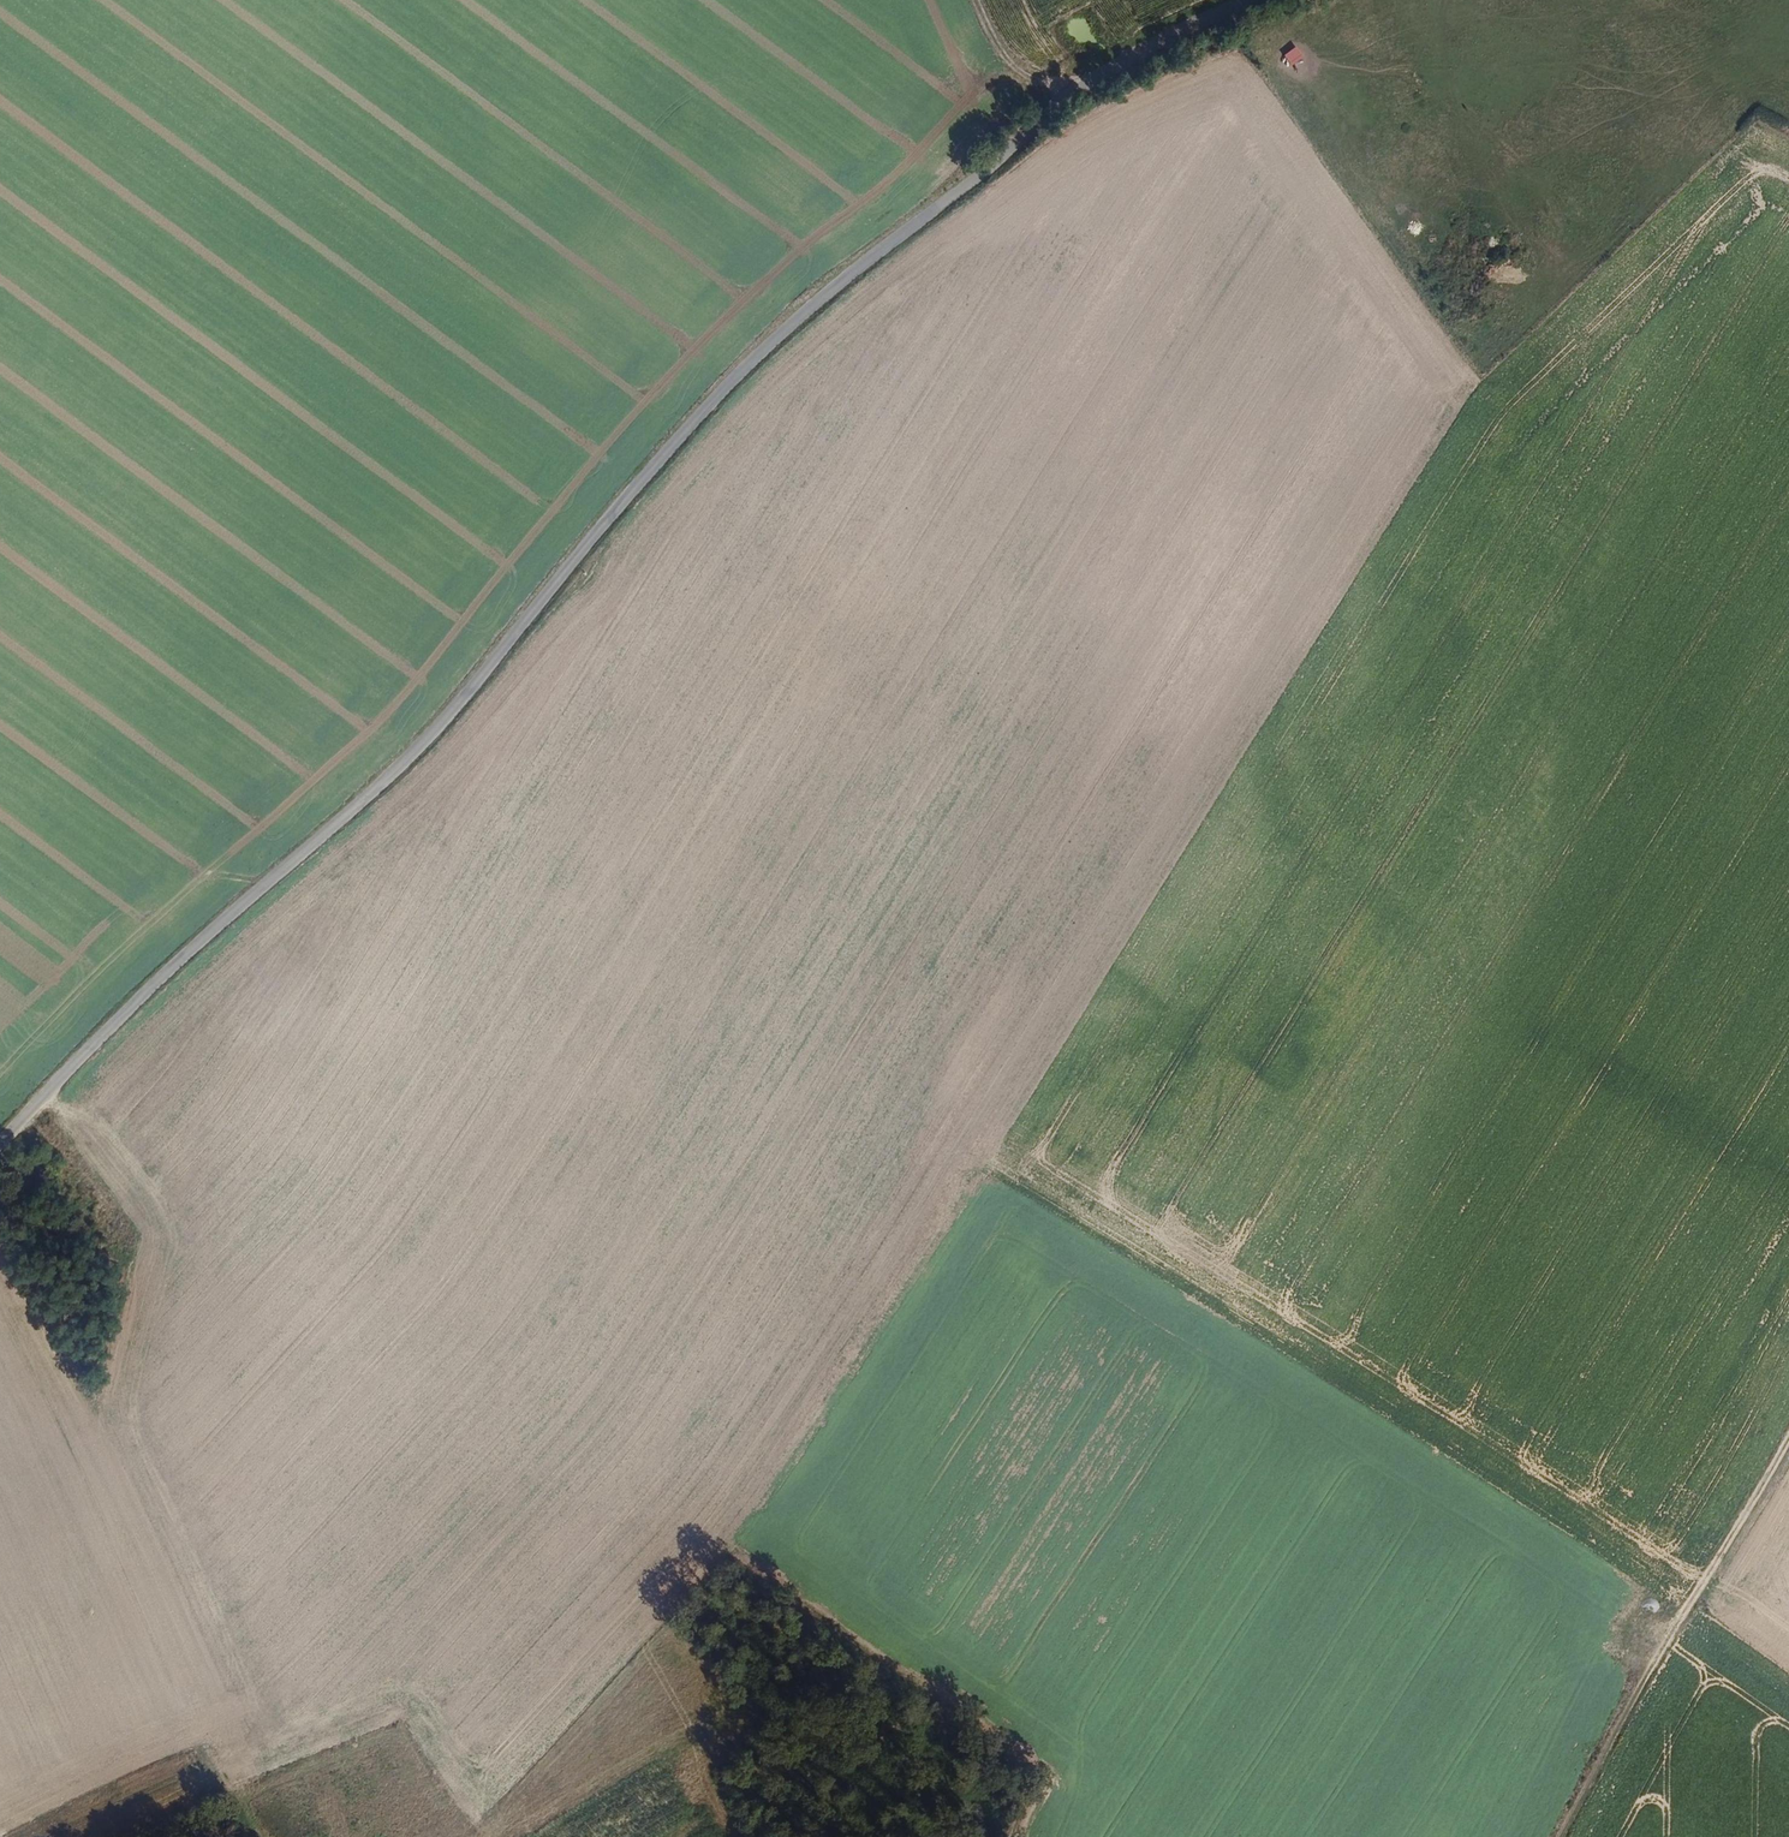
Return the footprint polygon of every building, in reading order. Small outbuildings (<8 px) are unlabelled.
[(1420,236),(1410,247),(1421,256),(1430,245),(1420,236)]
